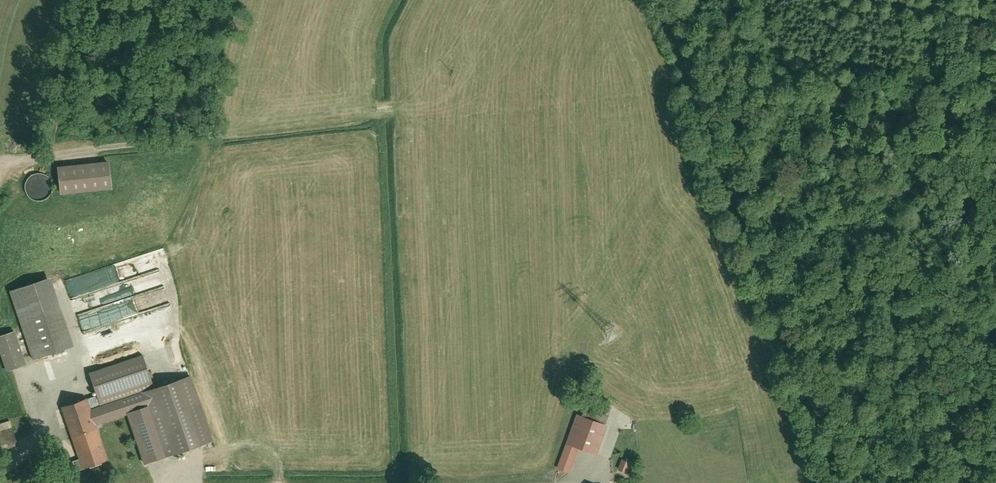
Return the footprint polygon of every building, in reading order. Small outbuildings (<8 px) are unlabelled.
[(62,157),(63,167),(108,163),(107,153),(62,157)] [(59,167),(62,194),(115,189),(113,162),(108,163),(63,167),(59,167)] [(29,178),(26,182),(25,187),(26,192),(29,196),(33,199),(38,200),(43,199),(47,196),(50,192),(51,187),(50,182),(47,178),(43,175),(38,174),(33,175),(29,178)] [(14,297),(35,360),(69,349),(78,346),(57,283),(54,276),(12,290),(14,297)] [(29,362),(18,329),(0,335),(0,345),(9,371),(23,366),(23,364),(29,362)] [(144,354),(90,373),(101,405),(141,391),(155,387),(144,354)] [(141,391),(147,410),(164,458),(201,446),(206,444),(193,406),(202,403),(192,374),(190,375),(155,387),(141,391)] [(141,391),(101,405),(93,408),(99,426),(147,410),(141,391)] [(99,426),(93,408),(89,397),(62,407),(72,436),(84,471),(96,467),(111,461),(99,426)] [(608,420),(611,412),(592,405),(589,414),(608,420)] [(599,454),(609,426),(578,415),(569,444),(570,444),(565,458),(568,459),(575,462),(580,448),(599,454)] [(0,423),(0,446),(19,441),(12,419),(0,423)]
